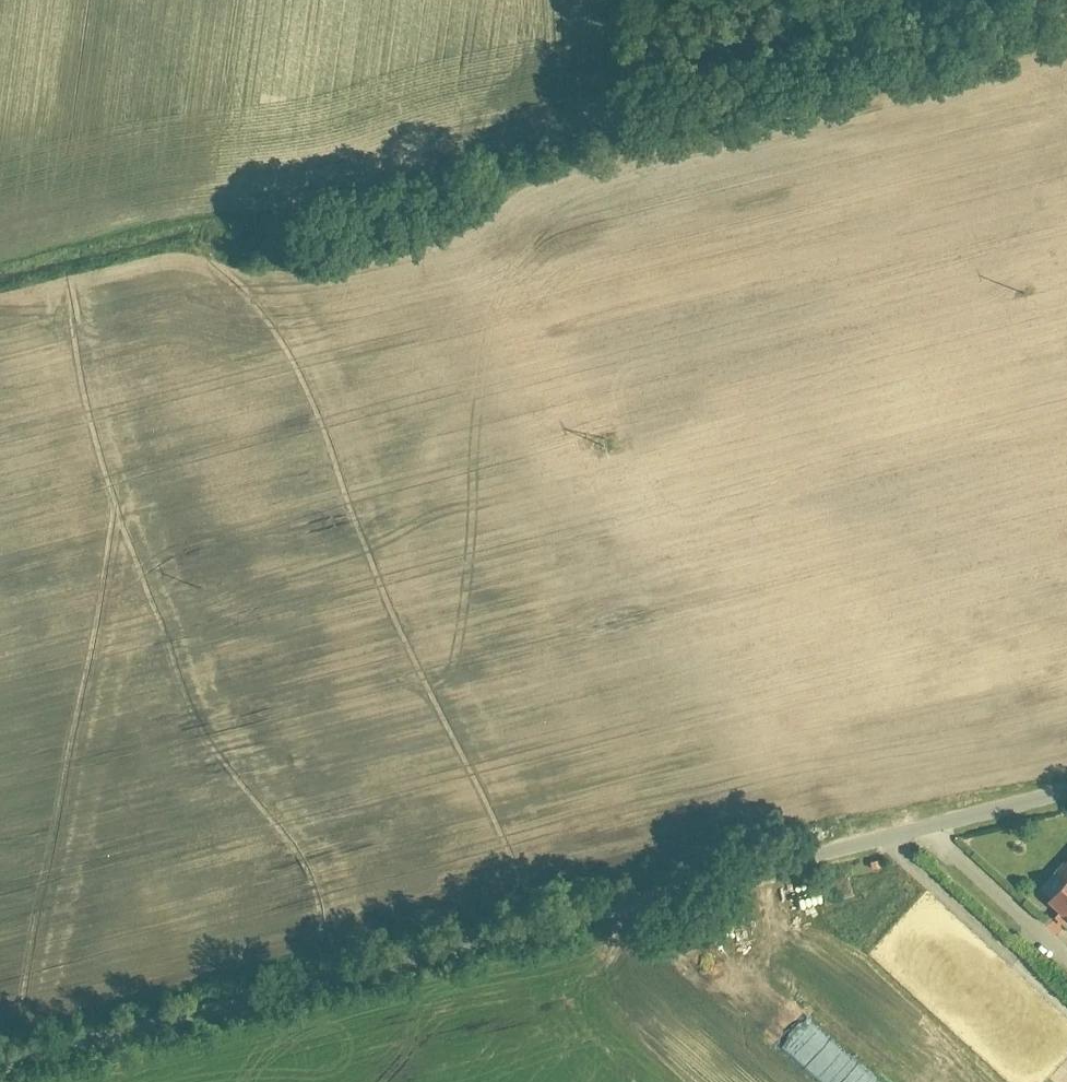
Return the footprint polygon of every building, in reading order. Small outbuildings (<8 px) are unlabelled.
[(1043,903),(1066,922),(1066,873),(1043,903)] [(777,893),(781,919),(827,911),(823,886),(777,893)]
